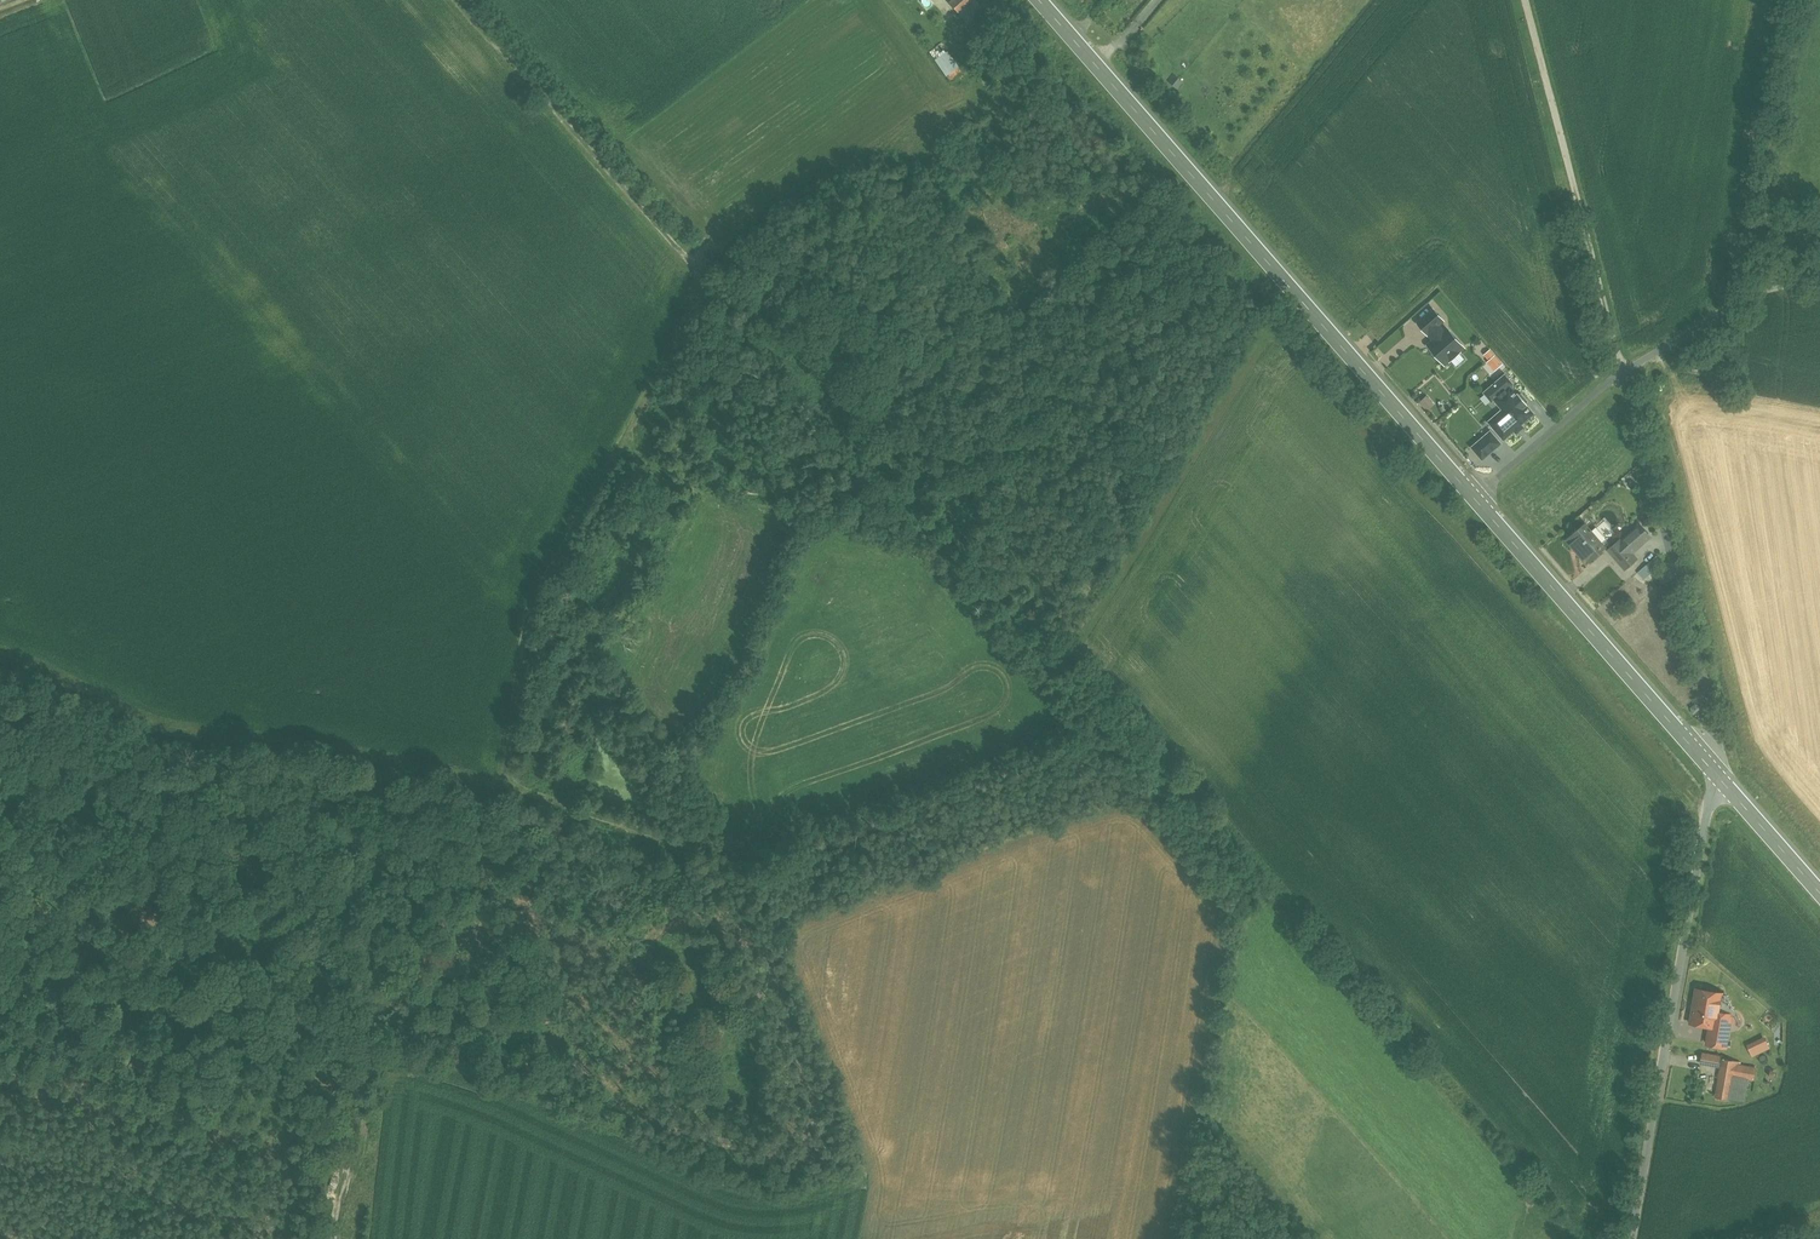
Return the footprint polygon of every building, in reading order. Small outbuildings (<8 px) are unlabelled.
[(949,3),(957,13),(972,0),(953,0),(949,3)] [(948,53),(935,62),(951,84),(964,74),(948,53)] [(1434,310),(1418,324),(1427,334),(1429,333),(1437,325),(1443,320),(1434,310)] [(1448,329),(1443,333),(1437,325),(1429,333),(1435,340),(1428,346),(1445,364),(1450,359),(1451,360),(1459,353),(1458,352),(1464,347),(1448,329)] [(1495,371),(1503,364),(1491,349),(1484,355),(1488,361),(1487,362),(1495,371)] [(1506,373),(1483,392),(1492,403),(1499,398),(1506,407),(1489,421),(1503,439),(1515,429),(1514,429),(1520,424),(1520,425),(1534,413),(1516,392),(1512,387),(1515,384),(1506,373)] [(1502,443),(1491,430),(1471,447),(1482,460),(1502,443)] [(1592,531),(1585,523),(1567,539),(1587,563),(1606,547),(1605,547),(1603,549),(1590,534),(1592,532),(1592,531)] [(1639,524),(1620,540),(1632,553),(1650,536),(1639,524)] [(1606,540),(1597,528),(1596,529),(1596,528),(1592,531),(1592,532),(1590,534),(1603,549),(1605,547),(1602,544),(1606,540)] [(1620,540),(1608,550),(1625,569),(1637,559),(1632,553),(1620,540)] [(1652,560),(1638,572),(1644,579),(1658,567),(1652,560)] [(1722,994),(1697,989),(1691,1023),(1710,1026),(1729,1029),(1732,1015),(1719,1012),(1722,994)] [(1729,1029),(1710,1026),(1707,1043),(1726,1047),(1729,1029)] [(1720,1057),(1703,1054),(1702,1063),(1718,1066),(1720,1057)] [(1740,1062),(1722,1059),(1716,1094),(1716,1095),(1716,1096),(1733,1098),(1737,1076),(1739,1065),(1740,1062)] [(1756,1068),(1739,1065),(1737,1076),(1754,1079),(1756,1068)]
